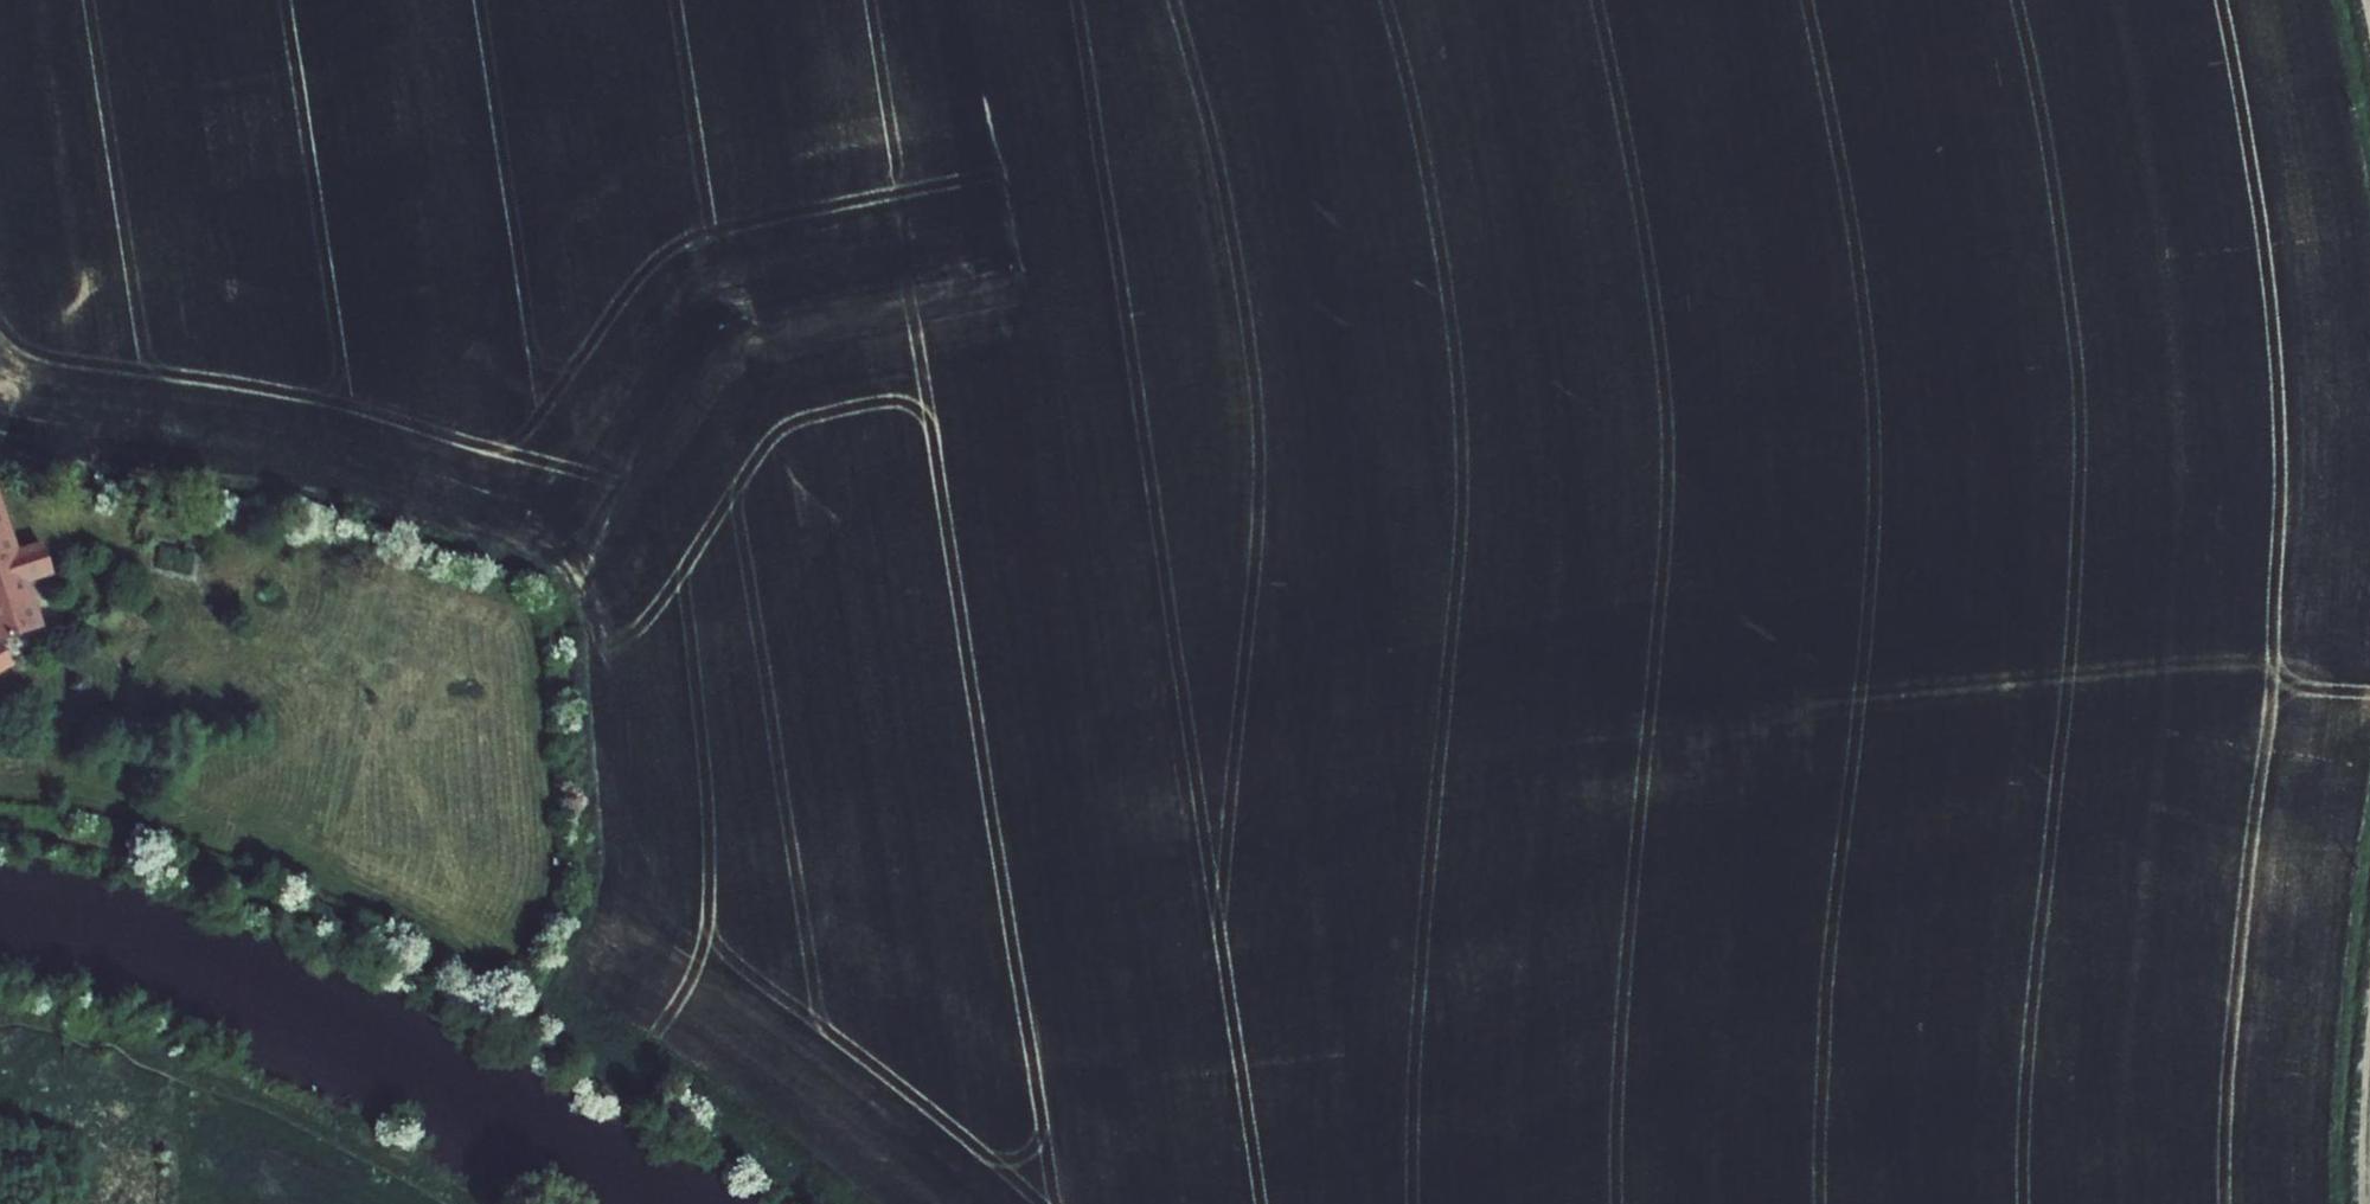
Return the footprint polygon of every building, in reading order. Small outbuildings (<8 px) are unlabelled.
[(41,649),(21,595),(49,584),(35,545),(7,556),(0,539),(0,668),(41,649)]
